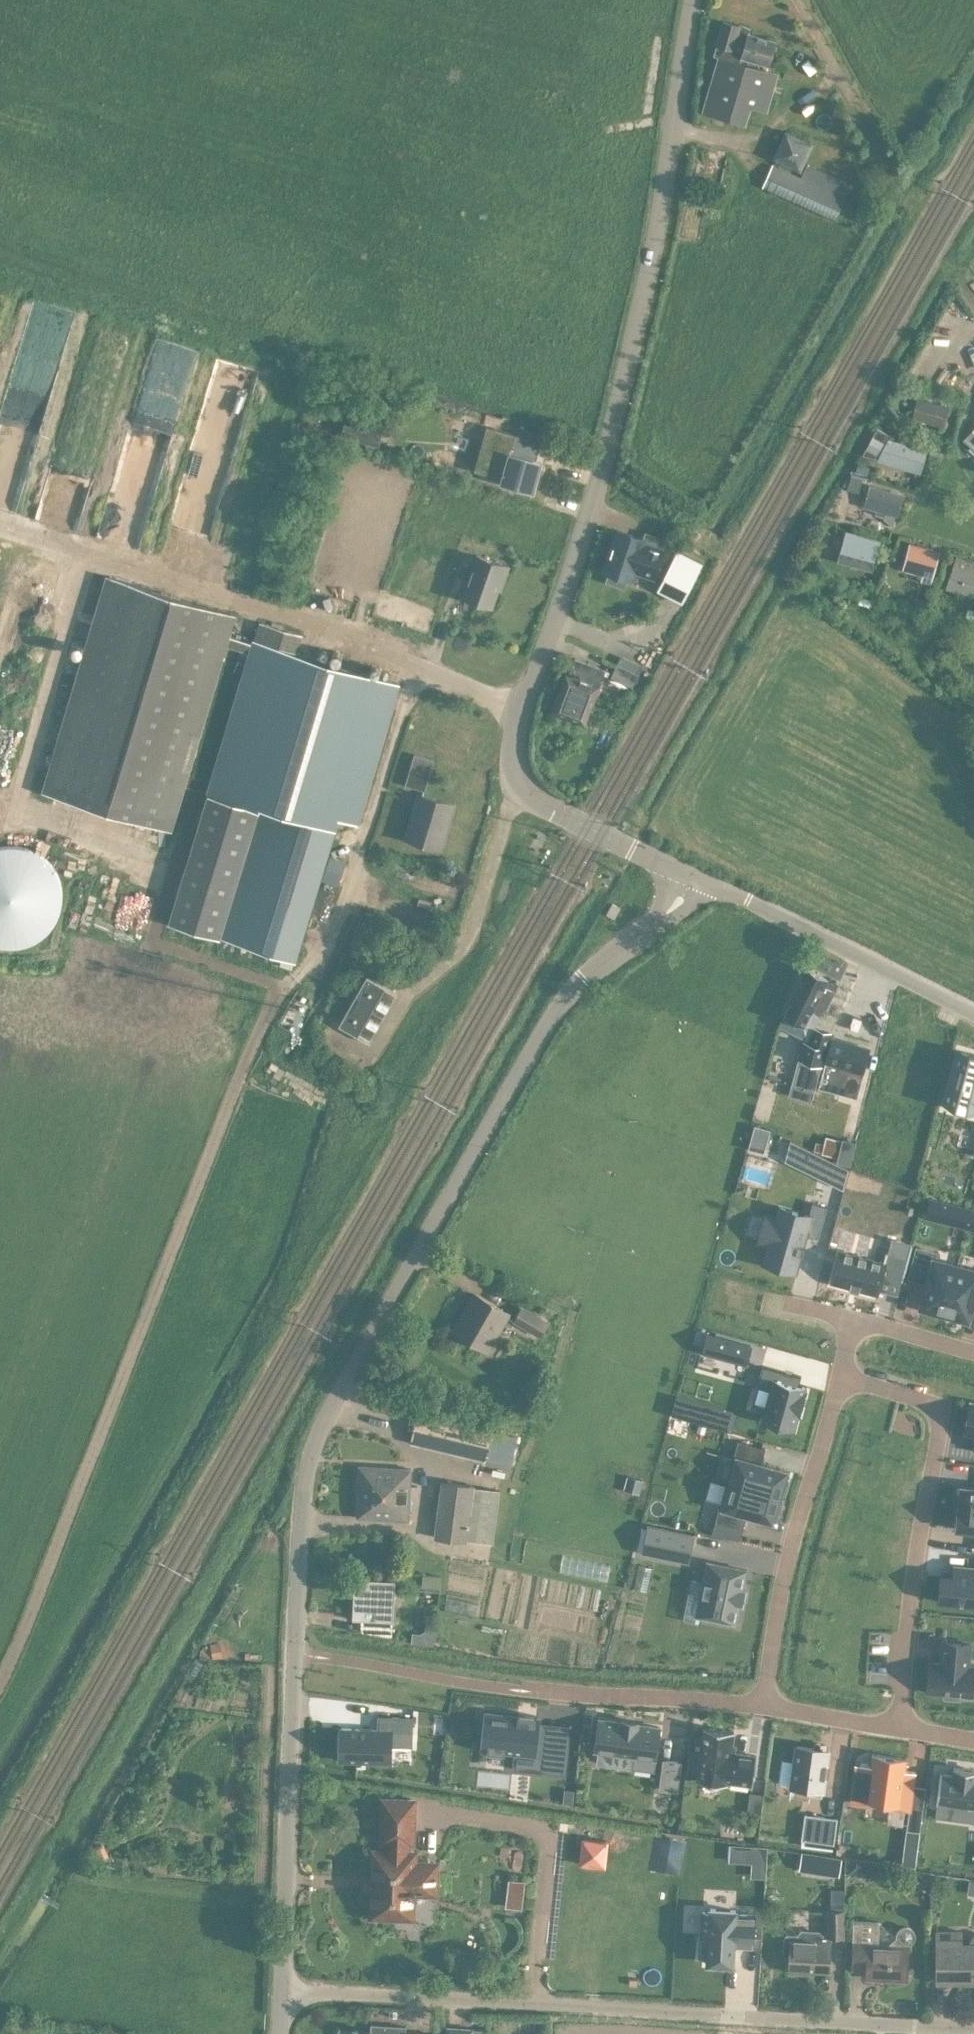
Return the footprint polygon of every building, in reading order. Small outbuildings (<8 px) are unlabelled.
[(701,110),(743,122),(748,105),(764,110),(775,72),(737,60),(739,54),(767,63),(774,40),(747,32),(749,26),(738,23),(738,24),(722,19),(712,54),(717,55),(701,110)] [(784,130),(772,158),(799,171),(812,142),(784,130)] [(770,163),(760,186),(833,219),(849,182),(804,163),(799,176),(770,163)] [(946,405),(916,397),(910,416),(941,424),(946,405)] [(888,415),(881,421),(888,430),(895,425),(888,415)] [(376,445),(381,426),(343,416),(339,435),(376,445)] [(489,425),(477,470),(500,477),(500,479),(530,487),(538,460),(533,459),(529,458),(535,437),(489,425)] [(873,430),(864,445),(877,451),(878,452),(885,439),(886,436),(888,432),(876,425),(873,430)] [(963,438),(973,448),(973,425),(963,438)] [(876,456),(875,457),(886,460),(917,469),(923,450),(892,441),(885,439),(878,452),(876,456)] [(846,473),(843,487),(857,491),(861,477),(846,473)] [(868,485),(863,504),(894,513),(900,494),(868,485)] [(643,538),(643,537),(616,528),(602,569),(629,578),(632,568),(652,575),(659,554),(661,548),(641,541),(642,538),(643,538)] [(876,540),(845,531),(840,551),(871,559),(876,540)] [(661,548),(659,554),(669,557),(673,543),(663,540),(661,548)] [(936,551),(909,543),(903,563),(917,566),(916,570),(921,572),(920,577),(928,580),(936,551)] [(701,562),(676,549),(655,588),(680,601),(701,562)] [(460,594),(490,605),(499,578),(502,579),(507,564),(475,553),(460,594)] [(954,556),(945,583),(964,589),(967,582),(973,584),(973,562),(954,556)] [(817,559),(806,562),(811,574),(821,571),(817,559)] [(42,782),(40,790),(171,829),(173,821),(184,784),(225,646),(247,651),(251,639),(227,633),(233,612),(104,572),(42,782)] [(856,601),(868,605),(870,598),(859,594),(856,601)] [(963,616),(973,619),(973,608),(966,606),(963,616)] [(247,651),(207,791),(255,806),(255,804),(259,805),(223,927),(220,936),(283,955),(292,958),(293,958),(296,949),(318,877),(325,854),(328,845),(337,816),(354,822),(396,681),(328,661),(315,657),(301,652),(294,651),(300,631),(257,619),(251,639),(247,651)] [(559,684),(549,710),(583,723),(604,668),(573,656),(562,685),(559,684)] [(615,662),(609,675),(631,686),(637,673),(615,662)] [(432,758),(413,752),(403,783),(423,789),(432,758)] [(207,791),(169,921),(220,936),(223,927),(259,805),(255,804),(255,806),(207,791)] [(404,837),(439,847),(452,802),(418,792),(404,837)] [(325,854),(318,877),(336,883),(344,859),(325,854)] [(791,999),(784,1013),(803,1023),(805,1020),(810,1009),(820,1014),(821,1013),(836,983),(825,977),(804,967),(789,998),(791,999)] [(383,985),(365,974),(337,1023),(355,1033),(383,985)] [(797,1057),(790,1084),(812,1090),(819,1063),(826,1039),(828,1030),(827,1030),(813,1026),(813,1028),(809,1042),(802,1040),(797,1057)] [(830,1036),(816,1086),(853,1096),(867,1046),(830,1036)] [(958,1051),(957,1051),(944,1099),(973,1107),(973,1055),(971,1054),(966,1053),(967,1052),(958,1050),(958,1051)] [(751,1123),(745,1147),(753,1149),(759,1125),(751,1123)] [(819,1149),(819,1150),(834,1154),(838,1137),(823,1133),(821,1141),(819,1149)] [(788,1137),(782,1158),(828,1181),(837,1162),(788,1137)] [(768,1215),(761,1241),(767,1243),(764,1257),(794,1265),(798,1251),(801,1252),(803,1244),(800,1243),(803,1233),(817,1236),(826,1204),(810,1200),(807,1213),(778,1205),(775,1217),(768,1215)] [(838,1249),(830,1279),(847,1284),(848,1284),(847,1286),(857,1289),(857,1287),(875,1291),(876,1287),(880,1272),(880,1273),(899,1278),(901,1278),(910,1243),(908,1242),(905,1256),(904,1256),(885,1251),(885,1250),(884,1250),(881,1260),(879,1260),(870,1257),(838,1249)] [(914,1245),(906,1276),(926,1281),(920,1303),(924,1305),(923,1308),(931,1310),(939,1313),(940,1309),(941,1309),(943,1310),(955,1263),(943,1260),(933,1257),(935,1250),(914,1245)] [(943,1310),(946,1310),(945,1314),(960,1318),(961,1315),(966,1316),(972,1292),(973,1292),(973,1268),(955,1263),(943,1310)] [(507,1311),(473,1292),(452,1328),(486,1348),(507,1311)] [(520,1305),(512,1319),(538,1334),(546,1320),(520,1305)] [(704,1331),(699,1350),(745,1362),(750,1344),(704,1331)] [(756,1383),(769,1387),(760,1419),(791,1427),(796,1412),(797,1412),(804,1389),(802,1389),(803,1385),(795,1383),(797,1375),(761,1365),(756,1383)] [(674,1394),(669,1413),(729,1430),(735,1410),(674,1394)] [(962,1429),(973,1432),(973,1401),(968,1400),(962,1429)] [(416,1409),(409,1440),(482,1457),(509,1464),(516,1435),(489,1429),(490,1427),(416,1409)] [(735,1455),(729,1478),(778,1493),(778,1491),(778,1490),(782,1491),(786,1477),(782,1476),(785,1468),(759,1461),(764,1446),(736,1438),(731,1454),(735,1455)] [(357,1464),(356,1499),(373,1499),(373,1489),(390,1490),(390,1483),(408,1484),(409,1467),(357,1464)] [(629,1475),(626,1488),(636,1491),(640,1478),(629,1475)] [(717,1505),(713,1519),(741,1527),(745,1511),(771,1518),(773,1510),(777,1511),(781,1497),(777,1496),(777,1495),(778,1493),(729,1478),(725,1492),(722,1504),(718,1503),(717,1505)] [(465,1539),(492,1542),(498,1489),(472,1486),(472,1484),(440,1480),(433,1535),(465,1540),(465,1539)] [(355,1515),(406,1518),(408,1484),(390,1483),(390,1490),(373,1489),(373,1499),(356,1499),(355,1515)] [(956,1504),(973,1506),(973,1484),(958,1483),(957,1503),(956,1504)] [(954,1526),(973,1528),(973,1506),(956,1504),(954,1526)] [(646,1523),(640,1550),(687,1560),(693,1533),(646,1523)] [(701,1578),(698,1593),(703,1594),(699,1614),(733,1621),(737,1602),(740,1602),(740,1600),(737,1600),(738,1598),(740,1588),(743,1589),(743,1587),(741,1587),(741,1585),(745,1567),(706,1559),(701,1578)] [(959,1565),(958,1572),(939,1570),(937,1599),(973,1602),(973,1566),(959,1565)] [(438,1574),(422,1573),(421,1585),(437,1586),(438,1574)] [(353,1577),(351,1617),(359,1617),(358,1629),(390,1634),(391,1635),(392,1595),(393,1579),(353,1577)] [(928,1659),(925,1690),(943,1691),(942,1695),(958,1697),(958,1693),(970,1694),(972,1675),(973,1664),(967,1663),(967,1658),(969,1641),(940,1638),(938,1660),(928,1659)] [(484,1710),(481,1746),(486,1747),(485,1749),(504,1751),(504,1749),(512,1750),(532,1752),(532,1751),(542,1752),(540,1770),(564,1772),(568,1741),(534,1737),(536,1720),(536,1716),(534,1716),(534,1713),(516,1711),(515,1714),(484,1710)] [(375,1727),(339,1726),(338,1758),(388,1759),(388,1743),(410,1744),(411,1714),(375,1713),(375,1727)] [(630,1765),(652,1768),(658,1725),(636,1722),(636,1720),(619,1717),(619,1719),(597,1716),(593,1748),(632,1753),(630,1765)] [(693,1732),(690,1749),(699,1751),(695,1774),(695,1776),(695,1777),(694,1777),(694,1779),(725,1783),(726,1780),(745,1782),(749,1783),(749,1784),(750,1784),(755,1753),(729,1750),(732,1729),(702,1725),(701,1733),(693,1732)] [(780,1757),(776,1781),(789,1783),(810,1786),(809,1792),(819,1793),(820,1787),(821,1787),(826,1747),(794,1743),(792,1759),(780,1757)] [(858,1762),(855,1784),(866,1785),(864,1799),(907,1805),(907,1808),(906,1816),(919,1818),(923,1792),(911,1790),(912,1783),(914,1770),(903,1768),(904,1758),(905,1758),(905,1756),(870,1751),(870,1753),(871,1753),(869,1764),(858,1762)] [(661,1757),(658,1786),(675,1788),(679,1760),(661,1757)] [(949,1817),(973,1820),(973,1776),(973,1775),(973,1768),(952,1765),(951,1773),(938,1771),(934,1799),(935,1799),(951,1801),(949,1817)] [(562,1787),(561,1801),(570,1802),(571,1788),(562,1787)] [(386,1850),(372,1850),(370,1914),(391,1914),(391,1906),(410,1907),(411,1890),(433,1891),(434,1862),(412,1861),(412,1851),(404,1851),(405,1839),(410,1840),(411,1800),(382,1799),(381,1838),(387,1839),(386,1850)] [(835,1816),(803,1812),(800,1836),(831,1840),(835,1816)] [(606,1840),(580,1837),(577,1863),(603,1867),(606,1840)] [(98,1844),(90,1849),(96,1861),(105,1857),(98,1844)] [(751,1861),(750,1876),(764,1876),(766,1845),(752,1845),(751,1861)] [(824,1853),(822,1867),(837,1869),(839,1856),(824,1853)] [(857,1859),(843,1857),(843,1870),(846,1873),(859,1861),(857,1859)] [(822,1875),(822,1858),(798,1858),(798,1875),(822,1875)] [(508,1877),(507,1885),(523,1887),(524,1879),(508,1877)] [(841,1907),(841,1886),(826,1886),(826,1907),(841,1907)] [(753,1914),(735,1913),(735,1910),(709,1908),(709,1912),(702,1911),(699,1956),(706,1956),(706,1963),(731,1964),(733,1941),(752,1942),(753,1914)] [(841,1935),(841,1909),(825,1909),(825,1930),(828,1934),(841,1935)] [(852,1918),(850,1966),(864,1967),(864,1974),(904,1976),(906,1942),(909,1941),(910,1939),(912,1937),(912,1934),(912,1932),(911,1929),(908,1926),(905,1925),(902,1924),(898,1926),(895,1928),(893,1932),(893,1936),(883,1944),(875,1944),(876,1919),(852,1918)] [(782,1937),(782,1948),(782,1950),(784,1953),(787,1953),(787,1969),(806,1970),(806,1967),(827,1968),(829,1940),(820,1939),(820,1934),(819,1933),(816,1929),(798,1928),(793,1933),(786,1933),(783,1935),(783,1937),(782,1937)] [(973,1933),(971,1935),(970,1936),(969,1938),(968,1938),(968,1943),(959,1943),(959,1929),(936,1929),(936,1943),(935,1943),(935,1979),(973,1979),(973,1933)] [(430,2032),(403,2030),(403,2024),(369,2022),(369,2028),(340,2027),(340,2033),(430,2033),(430,2032)]
